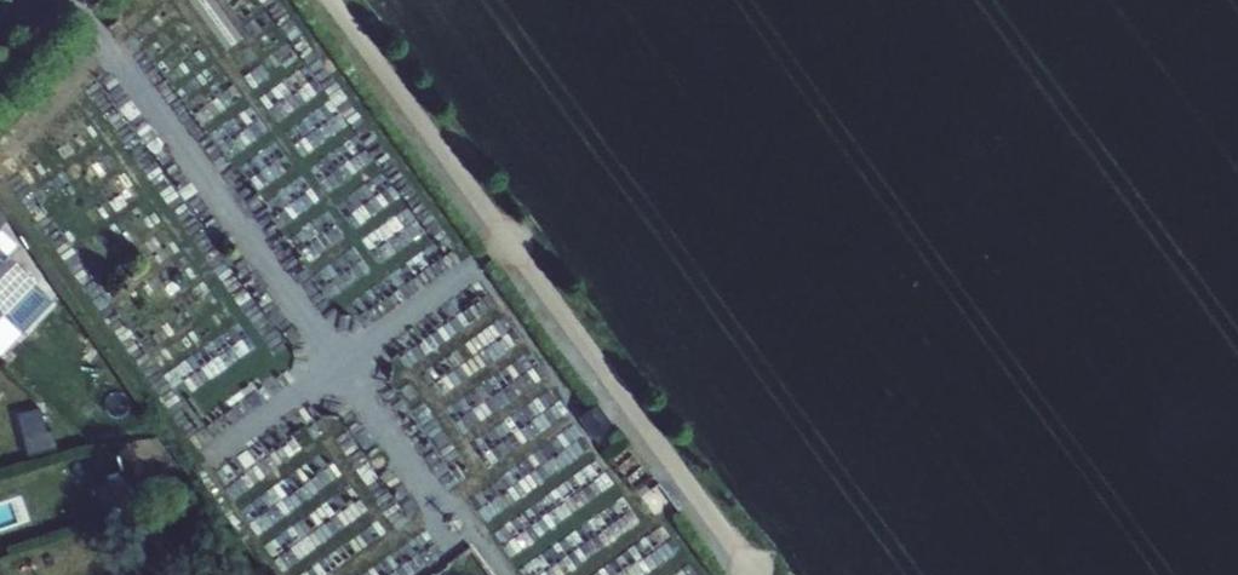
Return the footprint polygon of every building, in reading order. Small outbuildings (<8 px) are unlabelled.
[(8,257),(12,260),(22,250),(0,229),(0,257),(4,261),(8,257)] [(35,283),(12,260),(8,257),(4,261),(0,257),(0,319),(35,283)] [(19,413),(29,455),(56,448),(45,406),(19,413)]
